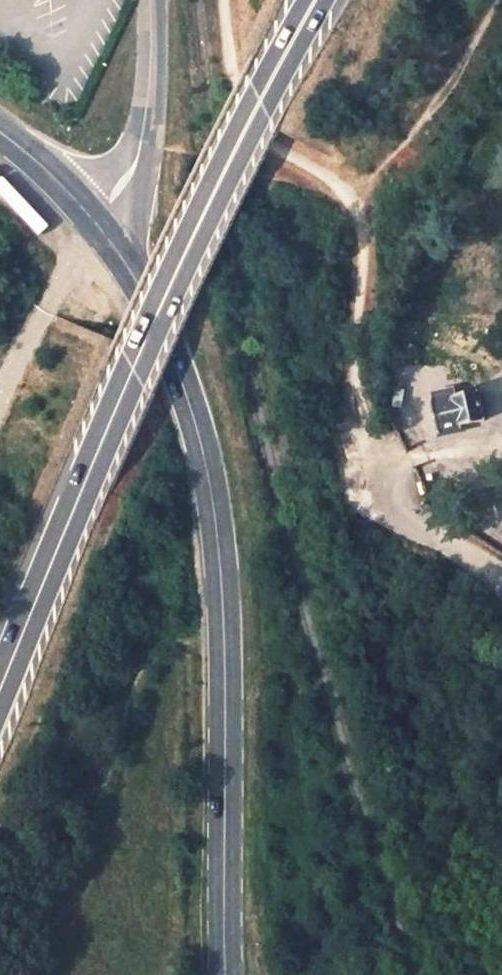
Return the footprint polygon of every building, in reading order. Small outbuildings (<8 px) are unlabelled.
[(433,421),(454,417),(456,425),(486,419),(479,389),(455,394),(453,386),(440,389),(442,397),(433,398),(428,400),(433,421)] [(431,391),(433,398),(442,397),(440,389),(431,391)] [(435,430),(456,425),(454,417),(433,421),(435,430)]
